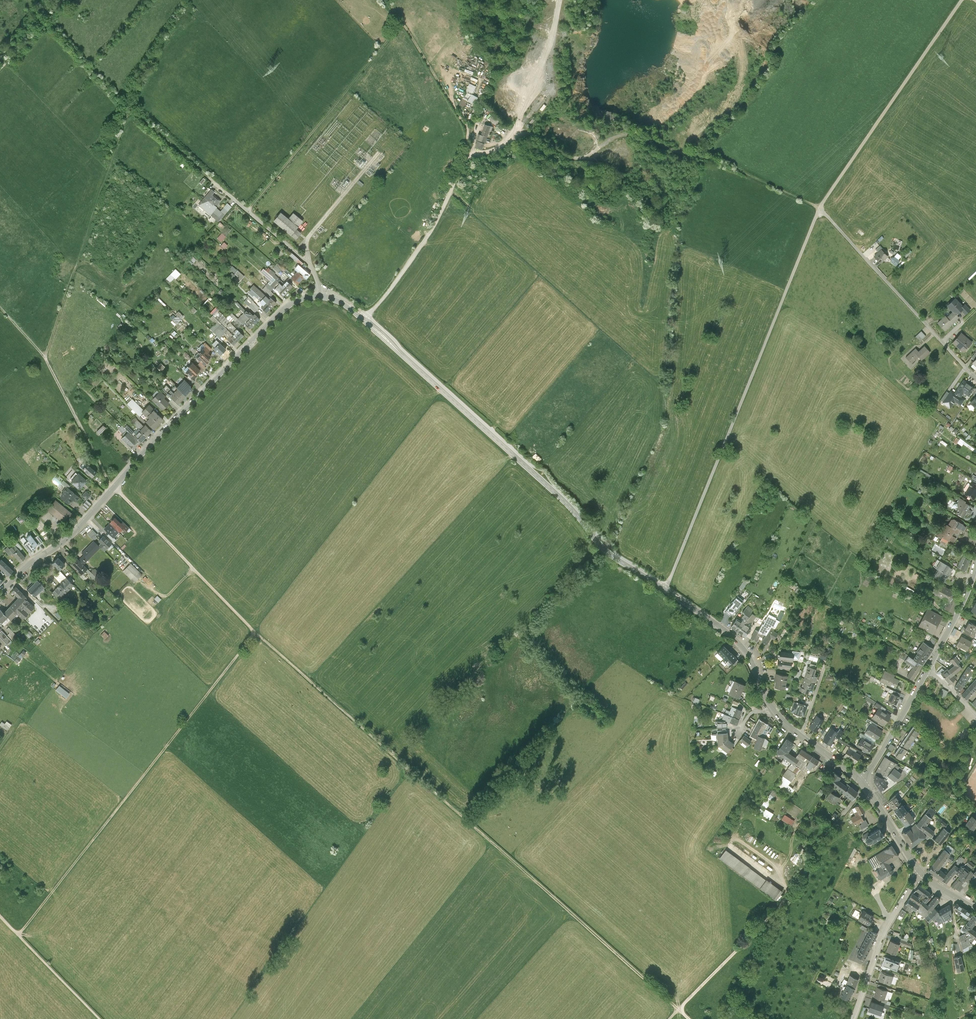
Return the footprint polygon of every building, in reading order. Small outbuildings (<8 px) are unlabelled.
[(472,94),(475,85),(468,82),(465,91),(472,94)] [(464,91),(457,108),(462,110),(467,99),(470,101),(473,94),(464,91)] [(492,115),(488,119),(497,127),(501,122),(492,115)] [(477,141),(475,147),(482,149),(484,143),(490,127),(484,125),(481,135),(478,134),(476,140),(477,141)] [(559,125),(555,131),(560,135),(565,129),(559,125)] [(549,135),(565,146),(568,142),(569,141),(560,135),(555,131),(553,130),(549,135)] [(580,155),(587,147),(581,143),(585,138),(581,135),(573,145),(568,142),(565,146),(580,155)] [(593,139),(588,135),(585,138),(581,143),(587,147),(593,139)] [(211,189),(204,198),(212,204),(213,204),(216,206),(221,200),(213,194),(215,192),(211,189)] [(212,204),(204,198),(198,205),(209,215),(216,207),(216,206),(213,204),(212,204)] [(227,203),(223,208),(227,211),(231,207),(227,203)] [(220,211),(216,207),(209,215),(218,222),(227,211),(223,208),(220,211)] [(281,212),(273,221),(296,239),(301,233),(296,229),(303,221),(293,213),(289,219),(281,212)] [(221,242),(226,236),(222,233),(218,239),(221,242)] [(888,257),(881,250),(878,252),(874,256),(881,263),(888,257)] [(909,250),(903,256),(905,258),(911,252),(909,250)] [(303,263),(292,253),(290,256),(301,265),(303,263)] [(899,260),(894,256),(893,257),(892,257),(891,259),(890,261),(891,262),(895,265),(899,260)] [(897,266),(898,267),(905,260),(904,259),(897,266)] [(63,261),(59,278),(68,280),(70,274),(67,273),(70,262),(63,261)] [(304,270),(298,264),(295,268),(300,272),(299,273),(302,275),(302,274),(307,278),(310,274),(309,274),(310,273),(305,269),(304,270)] [(176,268),(171,274),(174,277),(176,279),(181,273),(176,268)] [(272,277),(268,273),(263,269),(260,272),(269,280),(272,277)] [(297,271),(293,275),(286,269),(283,272),(297,284),(298,283),(303,277),(302,275),(299,273),(297,271)] [(244,276),(237,270),(234,274),(237,276),(241,280),(244,276)] [(278,278),(274,275),(275,274),(271,270),(268,273),(272,277),(275,279),(276,280),(278,278)] [(169,283),(174,277),(171,274),(165,279),(169,283)] [(278,282),(276,280),(275,279),(270,285),(273,288),(274,289),(275,288),(277,291),(282,296),(287,291),(281,285),(278,282)] [(292,286),(286,280),(283,283),(281,285),(287,291),(292,286)] [(265,296),(253,285),(251,288),(252,289),(260,297),(262,299),(265,296)] [(271,291),(267,287),(265,286),(263,288),(271,296),(273,293),(271,291)] [(260,297),(252,289),(249,293),(253,296),(254,295),(258,299),(260,297)] [(256,305),(248,297),(246,299),(247,300),(257,310),(260,306),(257,304),(256,305)] [(276,302),(270,297),(268,298),(265,301),(271,307),(276,302)] [(206,309),(211,303),(206,298),(201,304),(206,309)] [(953,312),(956,316),(962,311),(964,308),(962,306),(955,298),(947,305),(948,306),(948,308),(949,309),(951,310),(953,312)] [(245,311),(239,305),(241,302),(239,300),(235,304),(243,313),(245,311)] [(257,310),(247,300),(245,303),(255,312),(257,310)] [(271,307),(265,301),(263,304),(260,301),(257,304),(260,306),(266,312),(271,307)] [(965,304),(962,306),(964,308),(962,311),(965,315),(971,310),(965,304)] [(226,318),(218,310),(213,315),(218,320),(225,327),(230,322),(231,321),(227,317),(226,318)] [(956,316),(953,312),(947,317),(945,316),(938,323),(945,330),(959,318),(956,316)] [(241,327),(243,324),(242,324),(237,319),(231,313),(229,315),(241,327)] [(249,319),(243,313),(237,319),(242,324),(243,323),(250,329),(255,324),(249,319)] [(260,319),(254,314),(251,316),(249,319),(255,324),(260,319)] [(238,329),(241,327),(229,315),(227,317),(231,321),(238,329)] [(215,323),(210,329),(217,336),(219,338),(225,332),(225,331),(227,329),(225,327),(218,320),(215,323)] [(236,329),(230,322),(225,327),(227,329),(232,334),(236,329)] [(232,334),(227,329),(225,331),(225,332),(230,336),(227,339),(233,345),(238,340),(232,334)] [(243,335),(236,329),(232,334),(238,340),(243,335)] [(925,335),(921,331),(916,336),(920,340),(925,335)] [(974,343),(962,332),(953,342),(964,353),(974,343)] [(212,349),(205,342),(203,344),(206,347),(210,351),(212,349)] [(930,351),(925,345),(919,351),(915,348),(906,357),(911,362),(918,356),(921,359),(930,351)] [(221,359),(228,352),(222,346),(218,349),(217,348),(214,351),(221,359)] [(200,353),(201,354),(207,360),(211,356),(208,353),(210,351),(206,347),(200,353)] [(208,361),(207,360),(201,354),(197,358),(200,362),(204,365),(208,361)] [(188,367),(189,368),(195,374),(199,370),(196,366),(192,362),(188,367)] [(206,367),(204,365),(200,362),(196,366),(199,370),(201,372),(206,367)] [(197,375),(195,374),(189,368),(185,372),(189,375),(193,379),(197,375)] [(177,388),(178,389),(185,396),(192,389),(189,386),(190,385),(187,382),(185,380),(177,388)] [(974,388),(964,380),(955,393),(961,397),(964,393),(968,396),(974,388)] [(185,396),(178,389),(173,394),(170,390),(168,393),(178,403),(185,396)] [(955,393),(951,390),(948,393),(943,401),(942,402),(950,408),(955,401),(961,405),(964,399),(961,397),(955,393)] [(160,392),(152,400),(162,409),(168,403),(163,398),(165,397),(160,392)] [(142,411),(144,410),(132,399),(128,404),(139,416),(143,412),(142,411)] [(153,410),(148,406),(144,410),(142,411),(143,412),(147,416),(153,410)] [(147,416),(150,419),(147,422),(153,429),(163,420),(153,410),(147,416)] [(140,430),(144,426),(137,420),(134,423),(140,430)] [(152,431),(145,424),(144,426),(140,430),(146,436),(152,431)] [(104,425),(97,431),(100,434),(106,427),(104,425)] [(123,434),(127,430),(124,427),(122,425),(118,429),(123,434)] [(127,430),(128,432),(133,437),(136,434),(126,425),(124,427),(127,430)] [(146,436),(140,430),(136,434),(133,437),(140,443),(146,436)] [(140,443),(133,437),(128,432),(122,438),(133,449),(140,443)] [(959,439),(957,442),(961,445),(963,443),(975,453),(975,450),(964,441),(962,441),(959,439)] [(530,457),(538,464),(542,459),(534,452),(530,457)] [(97,472),(87,463),(83,469),(92,477),(97,472)] [(87,480),(79,473),(71,481),(80,489),(87,480)] [(975,495),(975,484),(972,482),(970,484),(968,483),(964,490),(966,491),(965,493),(974,499),(975,495)] [(80,497),(67,486),(63,491),(65,493),(61,497),(69,503),(70,501),(71,500),(72,501),(74,499),(76,501),(80,497)] [(91,495),(86,491),(82,496),(87,500),(91,495)] [(973,507),(965,502),(965,501),(960,498),(957,503),(955,502),(953,505),(959,509),(957,513),(963,517),(966,511),(970,513),(973,507)] [(55,500),(48,509),(66,525),(74,515),(55,500)] [(86,510),(91,504),(87,500),(82,506),(86,510)] [(121,523),(116,518),(110,523),(119,532),(121,530),(124,533),(129,528),(123,522),(121,523)] [(959,530),(963,532),(966,527),(963,525),(964,524),(954,519),(951,519),(948,525),(955,529),(956,528),(959,530)] [(105,529),(109,533),(114,538),(119,532),(110,523),(105,529)] [(957,533),(959,530),(956,528),(955,529),(948,525),(947,524),(944,525),(942,529),(946,532),(951,535),(953,531),(957,533)] [(946,532),(942,529),(941,529),(939,529),(936,534),(940,537),(939,538),(941,539),(940,541),(945,544),(948,539),(953,542),(956,538),(951,535),(946,532)] [(88,535),(94,541),(97,538),(96,536),(98,535),(93,530),(88,535)] [(109,533),(107,536),(114,543),(116,540),(114,538),(109,533)] [(34,539),(30,534),(26,538),(29,541),(24,544),(30,553),(35,549),(34,547),(38,544),(34,539)] [(38,536),(34,539),(38,544),(39,546),(43,543),(38,536)] [(104,537),(97,544),(101,547),(105,551),(111,544),(104,537)] [(82,552),(85,554),(89,559),(101,547),(97,544),(94,541),(82,552)] [(9,548),(10,549),(13,552),(13,553),(18,549),(14,544),(9,548)] [(26,558),(18,549),(13,553),(21,562),(26,558)] [(876,552),(871,559),(875,563),(881,555),(876,552)] [(84,564),(89,559),(85,554),(79,560),(84,564)] [(65,564),(58,557),(52,563),(59,570),(65,564)] [(965,558),(963,557),(958,567),(966,571),(971,560),(970,560),(965,558)] [(84,564),(79,560),(77,558),(72,564),(78,570),(82,574),(86,570),(87,568),(84,564)] [(13,570),(2,559),(0,560),(0,567),(8,575),(13,570)] [(938,560),(937,559),(933,566),(938,568),(933,576),(943,582),(952,568),(943,563),(938,560)] [(142,575),(131,564),(123,572),(134,583),(142,575)] [(100,581),(99,579),(91,572),(87,568),(86,570),(89,574),(88,574),(97,583),(100,581)] [(95,568),(91,572),(99,579),(102,575),(95,568)] [(54,576),(61,583),(67,578),(60,570),(54,576)] [(74,585),(67,578),(61,583),(55,589),(60,594),(62,597),(74,585)] [(46,587),(38,579),(28,589),(35,597),(46,587)] [(738,587),(742,589),(746,582),(743,580),(738,587)] [(942,585),(937,583),(932,593),(948,601),(950,602),(952,598),(954,593),(942,585)] [(911,589),(903,585),(900,590),(909,594),(911,589)] [(19,597),(16,600),(29,612),(34,607),(24,597),(25,596),(16,586),(12,591),(19,597)] [(742,603),(736,598),(732,603),(733,603),(729,607),(728,607),(725,612),(726,612),(725,613),(730,617),(742,603)] [(959,601),(952,598),(950,602),(948,601),(944,609),(953,614),(959,601)] [(23,618),(29,612),(16,600),(10,606),(17,613),(23,618)] [(10,606),(4,612),(11,619),(17,613),(10,606)] [(742,614),(744,615),(748,618),(751,614),(754,611),(748,606),(742,614)] [(0,610),(0,630),(11,619),(4,612),(0,609),(0,610)] [(55,614),(59,618),(62,615),(64,618),(66,615),(60,609),(55,614)] [(942,616),(928,609),(918,626),(933,633),(938,623),(941,618),(942,616)] [(748,618),(746,621),(751,624),(756,617),(751,614),(748,618)] [(740,622),(737,620),(731,627),(738,632),(746,621),(748,618),(744,615),(740,622)] [(947,622),(941,618),(938,623),(944,627),(947,622)] [(770,619),(769,622),(770,623),(769,624),(772,625),(770,629),(773,631),(777,623),(770,619)] [(769,622),(764,620),(758,632),(761,634),(761,633),(766,636),(770,629),(772,625),(769,624),(770,623),(769,622)] [(746,621),(738,632),(745,637),(749,630),(748,629),(751,624),(746,621)] [(969,621),(964,630),(974,635),(975,635),(975,633),(975,624),(969,621)] [(17,635),(9,627),(6,629),(10,632),(7,635),(12,640),(17,635)] [(770,629),(766,636),(761,643),(767,646),(771,639),(774,641),(778,634),(773,631),(770,629)] [(962,629),(960,632),(962,633),(972,638),(974,635),(964,630),(962,629)] [(2,630),(0,632),(0,637),(7,645),(11,641),(2,630)] [(954,636),(959,639),(961,636),(962,633),(960,632),(957,630),(954,636)] [(761,634),(758,632),(755,631),(753,636),(759,639),(760,638),(761,638),(763,635),(761,634)] [(971,642),(961,636),(959,639),(956,644),(967,650),(971,642)] [(917,652),(918,652),(927,658),(934,649),(923,642),(917,652)] [(717,654),(724,661),(730,655),(723,647),(717,654)] [(26,653),(23,650),(15,660),(18,662),(26,653)] [(927,658),(918,652),(913,660),(916,662),(919,664),(919,663),(923,666),(927,658)] [(737,660),(731,654),(730,655),(724,661),(723,662),(729,668),(733,664),(737,660)] [(961,660),(957,655),(950,660),(954,666),(955,667),(958,664),(960,663),(959,661),(961,660)] [(905,662),(913,667),(916,662),(913,660),(909,657),(905,662)] [(791,668),(791,662),(786,662),(784,661),(783,669),(790,670),(790,668),(791,668)] [(913,681),(922,666),(919,664),(916,662),(913,667),(907,677),(913,681)] [(955,667),(954,666),(948,671),(953,677),(962,669),(962,668),(958,664),(955,667)] [(805,679),(816,683),(818,676),(815,675),(817,670),(815,670),(809,668),(807,667),(806,672),(807,673),(805,679)] [(973,670),(968,667),(963,674),(968,677),(973,670)] [(948,671),(947,669),(941,674),(945,678),(951,684),(956,680),(953,677),(948,671)] [(895,676),(884,671),(880,681),(895,688),(898,681),(894,679),(895,676)] [(783,690),(786,677),(775,674),(774,680),(774,682),(776,682),(775,688),(783,690)] [(968,677),(963,674),(958,683),(963,686),(968,677)] [(813,690),(816,683),(805,679),(801,691),(808,694),(810,689),(813,690)] [(962,695),(968,700),(975,690),(975,679),(962,695)] [(745,686),(734,682),(729,694),(739,699),(745,686)] [(963,686),(958,683),(955,688),(960,691),(963,686)] [(66,698),(70,694),(59,685),(56,690),(66,698)] [(948,692),(942,689),(939,695),(946,698),(948,692)] [(899,697),(892,694),(889,702),(896,705),(899,697)] [(807,707),(794,703),(791,712),(804,717),(807,707)] [(874,707),(878,709),(884,712),(886,709),(876,704),(874,707)] [(724,714),(729,716),(739,719),(742,712),(736,709),(732,707),(730,712),(726,710),(724,714)] [(884,712),(878,709),(872,719),(884,727),(891,716),(884,712)] [(739,719),(729,716),(724,714),(723,717),(720,716),(718,721),(726,721),(727,723),(729,723),(730,722),(738,725),(740,720),(739,719)] [(816,732),(823,722),(818,719),(811,728),(816,732)] [(865,722),(870,725),(875,728),(875,724),(867,719),(865,722)] [(7,721),(5,724),(2,722),(0,724),(0,725),(7,731),(12,725),(7,721)] [(759,735),(758,737),(761,738),(765,730),(767,726),(759,721),(757,726),(762,729),(759,735)] [(875,728),(870,725),(865,734),(866,734),(875,740),(881,732),(875,728)] [(762,729),(757,726),(753,732),(759,735),(762,729)] [(773,729),(767,726),(765,730),(761,738),(764,738),(767,731),(771,733),(773,729)] [(916,728),(913,726),(905,738),(912,743),(919,733),(914,730),(916,728)] [(835,737),(837,734),(830,729),(823,740),(830,745),(835,737)] [(718,734),(717,734),(718,747),(728,741),(728,734),(726,734),(718,734)] [(859,737),(862,739),(872,745),(874,742),(864,736),(861,734),(859,737)] [(866,734),(864,736),(874,742),(875,740),(866,734)] [(751,741),(744,736),(740,740),(748,746),(751,741)] [(757,739),(753,748),(761,751),(764,738),(761,738),(758,737),(757,739)] [(912,743),(905,738),(900,746),(906,751),(912,743)] [(787,739),(780,748),(788,753),(794,745),(787,739)] [(872,745),(862,739),(857,746),(867,753),(872,745)] [(723,750),(728,754),(733,747),(734,745),(728,741),(718,747),(723,750)] [(900,746),(894,755),(900,759),(906,751),(900,746)] [(812,757),(801,750),(795,758),(788,753),(780,748),(777,753),(786,758),(782,763),(788,768),(775,787),(783,793),(785,791),(789,786),(801,769),(803,770),(806,766),(812,757)] [(855,753),(849,749),(846,754),(844,757),(850,760),(855,753)] [(860,756),(855,753),(850,760),(855,764),(860,756)] [(819,762),(812,757),(806,766),(810,769),(812,767),(815,768),(819,762)] [(885,757),(884,757),(875,774),(873,778),(873,781),(880,791),(888,785),(885,781),(887,780),(886,779),(888,775),(894,768),(896,765),(897,764),(887,758),(885,757)] [(897,770),(894,768),(888,775),(895,781),(901,773),(897,770)] [(829,783),(835,787),(839,780),(841,778),(835,774),(829,783)] [(848,787),(839,780),(835,787),(844,794),(848,787)] [(793,789),(789,786),(785,791),(791,795),(797,787),(795,786),(793,789)] [(848,787),(844,794),(852,800),(858,793),(849,786),(848,787)] [(777,794),(773,791),(761,807),(765,810),(766,810),(777,794)] [(840,798),(830,792),(826,799),(836,804),(838,801),(841,802),(842,800),(840,798)] [(896,796),(888,802),(894,810),(902,804),(896,796)] [(858,811),(859,814),(860,814),(865,811),(861,803),(855,806),(858,811)] [(902,804),(894,810),(900,817),(908,812),(902,804)] [(930,808),(925,814),(931,818),(936,812),(930,808)] [(766,810),(765,810),(762,815),(762,816),(769,820),(773,814),(766,810)] [(864,821),(860,814),(859,814),(858,811),(854,813),(856,816),(852,818),(856,825),(861,822),(864,821)] [(908,812),(900,817),(905,826),(914,820),(909,811),(908,812)] [(931,818),(925,814),(917,825),(916,824),(911,829),(905,833),(904,832),(902,833),(912,847),(925,837),(927,839),(930,836),(932,838),(934,840),(936,838),(933,836),(934,832),(926,825),(932,819),(931,818)] [(794,821),(785,815),(782,820),(791,826),(794,821)] [(966,825),(974,830),(975,827),(975,819),(972,817),(966,825)] [(939,818),(936,821),(945,828),(947,824),(939,818)] [(865,820),(864,821),(861,822),(862,824),(859,826),(861,830),(868,826),(865,820)] [(873,842),(873,843),(884,836),(880,828),(869,835),(868,835),(869,836),(867,838),(866,841),(867,843),(871,843),(873,842)] [(936,838),(934,840),(940,844),(949,833),(944,828),(936,838)] [(947,844),(945,848),(951,852),(953,854),(955,850),(953,849),(953,848),(947,844)] [(899,857),(891,845),(869,859),(875,870),(875,871),(880,879),(893,871),(891,867),(888,863),(899,857)] [(951,852),(945,848),(941,854),(933,866),(929,871),(941,879),(946,873),(939,869),(942,865),(944,867),(949,861),(952,863),(954,859),(949,855),(951,852)] [(796,863),(801,853),(794,850),(790,860),(796,863)] [(764,879),(725,851),(719,859),(758,887),(764,879)] [(961,856),(955,864),(957,866),(960,862),(961,863),(965,859),(961,856)] [(969,860),(966,863),(971,868),(974,865),(969,860)] [(955,864),(942,879),(947,883),(955,873),(959,868),(957,866),(955,864)] [(959,868),(955,873),(959,876),(963,879),(970,872),(964,867),(963,868),(961,866),(959,868)] [(959,876),(957,878),(961,882),(955,888),(960,891),(960,892),(975,875),(973,873),(971,871),(970,872),(963,879),(959,876)] [(957,878),(951,885),(955,888),(961,882),(957,878)] [(782,891),(766,880),(760,889),(775,900),(782,891)] [(913,892),(909,898),(920,904),(923,901),(919,898),(922,893),(926,896),(930,892),(920,885),(916,891),(913,892)] [(928,905),(923,901),(920,904),(916,910),(925,918),(934,907),(940,900),(935,896),(928,905)] [(920,904),(909,898),(904,907),(910,911),(912,908),(916,910),(920,904)] [(965,909),(957,903),(954,908),(961,914),(965,909)] [(945,907),(938,911),(940,913),(936,917),(939,924),(951,917),(949,905),(945,907)] [(934,907),(925,918),(929,921),(932,918),(934,920),(936,917),(940,913),(938,911),(937,910),(934,907)] [(972,914),(965,909),(961,914),(969,919),(972,914)] [(873,916),(864,911),(859,919),(868,925),(873,916)] [(973,915),(962,929),(970,935),(967,937),(964,934),(960,936),(963,952),(973,948),(972,946),(975,941),(975,917),(973,915)] [(865,959),(877,934),(870,930),(857,956),(865,959)] [(903,937),(902,937),(899,943),(910,947),(912,944),(906,942),(908,939),(907,939),(903,937)] [(899,944),(891,941),(887,951),(896,954),(899,944)] [(961,956),(954,957),(956,968),(963,967),(961,956)] [(899,962),(885,957),(883,965),(897,970),(899,962)] [(887,974),(882,972),(879,980),(891,983),(893,976),(887,974)] [(855,988),(859,979),(850,974),(841,995),(849,1000),(855,988)] [(887,990),(877,987),(874,997),(882,999),(884,1000),(887,990)] [(880,1004),(872,1002),(869,1010),(881,1014),(883,1007),(884,1006),(880,1004)]
